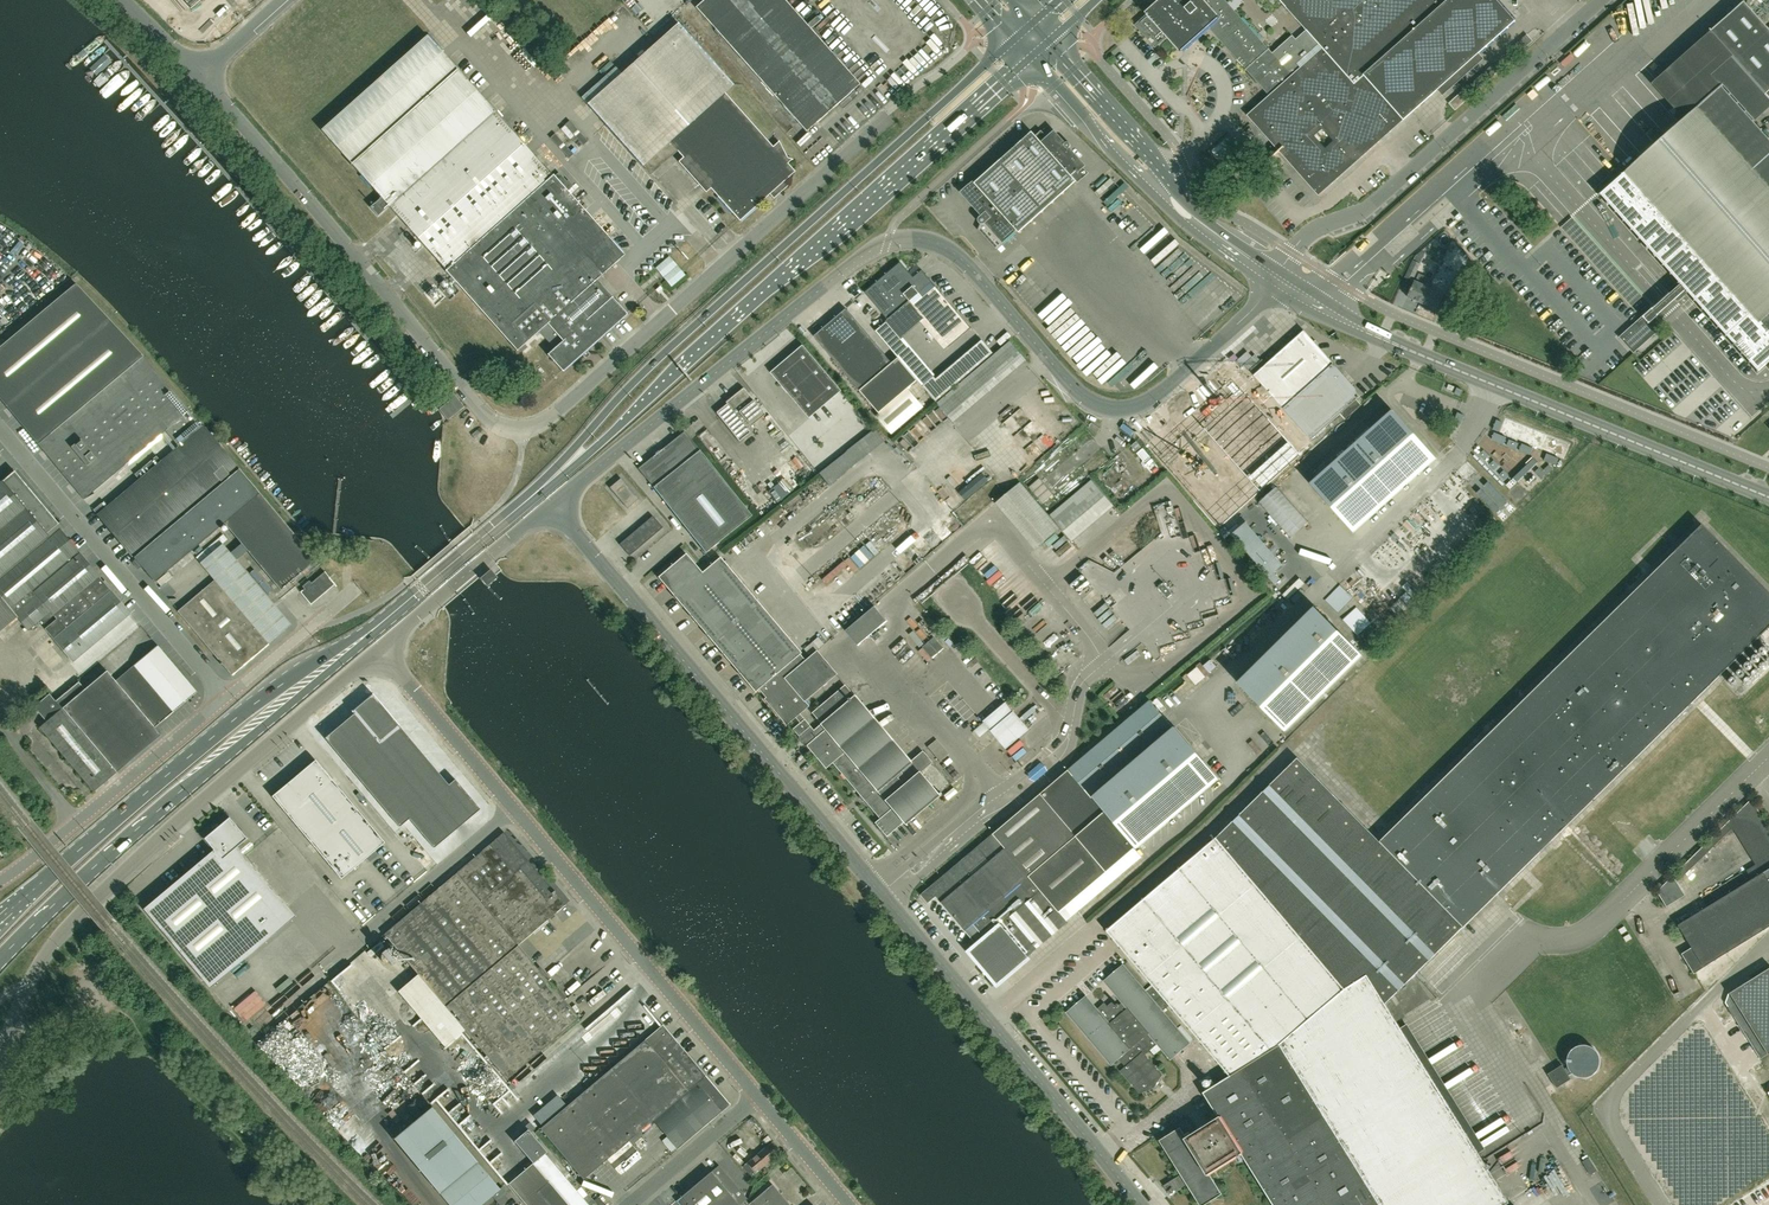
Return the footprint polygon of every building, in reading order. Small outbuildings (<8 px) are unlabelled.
[(190,9),(200,0),(182,0),(190,9)] [(859,85),(783,0),(704,0),(696,7),(806,131),(859,85)] [(1283,4),(1308,32),(1298,42),(1293,36),(1275,52),(1273,53),(1269,49),(1235,11),(1225,0),(1163,0),(1135,25),(1155,48),(1168,36),(1180,49),(1183,47),(1186,44),(1195,36),(1207,26),(1218,38),(1219,38),(1221,36),(1225,41),(1222,43),(1269,96),(1247,115),(1253,121),(1279,151),(1319,196),(1413,112),(1414,111),(1440,88),(1481,51),(1484,48),(1514,22),(1515,20),(1497,0),(1279,0),(1283,4)] [(1766,93),(1768,90),(1768,30),(1744,2),(1711,31),(1766,93)] [(739,220),(769,194),(773,198),(787,186),(783,181),(794,171),(787,163),(791,159),(787,157),(779,142),(773,147),(724,93),(733,85),(678,23),(587,104),(642,166),(669,142),(739,220)] [(1711,31),(1654,83),(1685,118),(1722,85),(1754,121),(1768,108),(1768,97),(1766,93),(1711,31)] [(388,207),(396,215),(516,351),(519,348),(522,351),(527,346),(525,344),(536,334),(537,336),(541,333),(554,348),(553,349),(547,354),(562,371),(626,314),(596,280),(625,255),(553,174),(551,176),(426,35),(320,130),(380,198),(370,207),(378,216),(388,207)] [(1547,96),(1578,66),(1573,61),(1542,90),(1547,96)] [(1600,193),(1599,195),(1679,285),(1685,291),(1737,349),(1758,373),(1768,362),(1768,137),(1754,121),(1722,85),(1685,118),(1600,193)] [(1456,111),(1456,110),(1472,96),(1465,89),(1449,103),(1456,111)] [(579,103),(575,107),(586,119),(590,115),(579,103)] [(982,215),(980,217),(978,219),(979,222),(980,224),(983,224),(985,223),(986,223),(989,226),(983,232),(997,247),(1015,231),(1016,230),(1019,233),(1076,181),(1077,181),(1073,177),(1084,167),(1086,166),(1070,148),(1071,145),(1070,143),(1068,142),(1066,143),(1065,143),(1054,131),(1052,133),(1048,137),(1043,132),(1041,130),(1036,135),(1032,132),(998,162),(975,182),(974,181),(961,192),(982,215)] [(819,150),(813,157),(820,164),(827,156),(819,150)] [(1631,306),(1642,297),(1572,218),(1562,228),(1631,306)] [(684,274),(669,257),(657,268),(671,285),(684,274)] [(1413,261),(1405,277),(1412,280),(1420,264),(1413,261)] [(913,277),(900,262),(864,292),(888,320),(909,302),(948,347),(971,328),(922,270),(913,277)] [(1453,299),(1460,282),(1452,279),(1445,295),(1453,299)] [(1408,297),(1422,303),(1429,287),(1415,281),(1408,297)] [(143,357),(76,283),(0,347),(0,398),(38,444),(143,357)] [(1655,317),(1685,291),(1679,285),(1619,337),(1633,352),(1663,326),(1655,317)] [(1429,287),(1422,303),(1436,310),(1444,294),(1429,287)] [(898,358),(892,363),(845,309),(813,336),(879,413),(908,388),(917,381),(898,358)] [(1012,331),(1001,339),(1005,344),(1016,335),(1012,331)] [(1284,358),(1246,391),(1302,454),(1359,402),(1357,400),(1356,400),(1329,370),(1331,368),(1329,365),(1326,367),(1319,359),(1322,357),(1319,354),(1316,356),(1299,337),(1281,352),(1280,353),(1284,358)] [(992,353),(981,341),(935,380),(933,377),(922,386),(935,401),(992,353)] [(992,357),(1008,376),(1027,360),(1011,341),(992,357)] [(802,345),(769,371),(808,417),(841,391),(802,345)] [(84,499),(189,411),(144,356),(143,357),(38,444),(84,499)] [(437,374),(432,378),(449,399),(438,408),(447,419),(463,406),(437,374)] [(747,429),(765,415),(743,388),(725,403),(726,405),(716,413),(739,442),(750,433),(747,429)] [(908,388),(879,413),(876,416),(892,434),(924,407),(908,388)] [(1457,388),(1454,394),(1460,396),(1463,390),(1457,388)] [(1245,393),(1205,428),(1260,491),(1300,455),(1245,393)] [(1027,425),(1029,423),(1030,424),(1036,419),(1026,408),(1018,415),(1027,425)] [(1310,483),(1354,532),(1436,459),(1435,457),(1433,459),(1416,440),(1418,439),(1410,430),(1408,431),(1392,413),(1394,411),(1393,410),(1310,483)] [(1458,413),(1454,422),(1459,424),(1460,425),(1464,415),(1458,413)] [(204,426),(196,416),(195,417),(171,438),(178,447),(204,426)] [(1022,421),(1018,422),(1017,420),(1010,422),(1016,435),(1026,431),(1022,421)] [(1497,420),(1493,429),(1498,431),(1502,422),(1497,420)] [(316,561),(260,493),(238,467),(239,467),(204,426),(178,447),(161,461),(139,480),(108,506),(104,501),(93,510),(132,556),(133,556),(154,582),(224,523),(241,543),(247,550),(280,591),(316,561)] [(1205,428),(1165,464),(1220,526),(1260,491),(1205,428)] [(882,429),(824,473),(834,486),(891,442),(882,429)] [(711,431),(705,435),(719,457),(725,453),(711,431)] [(684,432),(638,469),(705,553),(752,515),(689,438),(684,432)] [(1511,435),(1504,442),(1543,481),(1549,475),(1511,435)] [(1137,441),(1131,446),(1137,452),(1142,448),(1137,441)] [(1535,443),(1532,449),(1542,452),(1544,447),(1535,443)] [(1499,447),(1492,454),(1531,493),(1538,486),(1499,447)] [(1138,453),(1145,462),(1150,457),(1143,449),(1138,453)] [(1484,450),(1480,454),(1485,459),(1489,455),(1484,450)] [(1556,465),(1559,458),(1547,454),(1544,460),(1556,465)] [(161,461),(157,456),(134,474),(139,480),(161,461)] [(1487,459),(1480,465),(1519,505),(1526,498),(1487,459)] [(737,480),(747,474),(737,461),(728,467),(737,480)] [(107,586),(99,577),(100,576),(61,531),(65,527),(60,521),(58,523),(15,471),(3,481),(3,480),(0,483),(0,615),(10,607),(28,629),(40,619),(43,624),(54,615),(57,619),(45,629),(49,634),(107,586)] [(957,495),(967,507),(993,484),(983,472),(957,495)] [(621,478),(610,488),(627,508),(638,499),(621,478)] [(1040,478),(1029,487),(1043,504),(1054,494),(1040,478)] [(1488,482),(1484,486),(1504,506),(1509,512),(1511,513),(1515,509),(1513,508),(1508,502),(1488,482)] [(1481,489),(1476,493),(1496,513),(1502,519),(1503,520),(1507,517),(1506,515),(1500,510),(1501,509),(1481,489)] [(932,499),(941,511),(951,503),(941,492),(932,499)] [(663,527),(653,516),(619,544),(629,556),(663,527)] [(1509,1203),(1386,1004),(1760,636),(1768,627),(1768,593),(1702,525),(1675,550),(1676,551),(1380,841),(1298,757),(1217,837),(1107,930),(1154,985),(1146,991),(1124,965),(1105,981),(1123,1002),(1119,1005),(1118,1003),(1117,1004),(1114,1000),(1108,1006),(1105,1002),(1097,1009),(1087,996),(1067,1012),(1112,1065),(1120,1058),(1126,1066),(1121,1070),(1140,1093),(1155,1087),(1162,1075),(1145,1054),(1158,1043),(1171,1059),(1190,1043),(1162,1010),(1170,1004),(1230,1075),(1203,1093),(1204,1093),(1220,1118),(1205,1127),(1204,1126),(1200,1129),(1201,1130),(1187,1138),(1180,1128),(1160,1140),(1182,1176),(1171,1182),(1172,1183),(1172,1182),(1176,1189),(1185,1181),(1200,1204),(1204,1204),(1222,1194),(1208,1172),(1241,1152),(1274,1204),(1506,1204),(1509,1203)] [(519,545),(525,553),(537,543),(531,536),(519,545)] [(241,543),(236,547),(230,552),(236,559),(242,554),(247,550),(241,543)] [(232,675),(269,644),(291,625),(236,559),(230,552),(223,544),(201,562),(215,579),(178,611),(221,662),(220,663),(221,665),(222,664),(232,675)] [(1078,550),(1068,559),(1072,563),(1082,555),(1078,550)] [(902,822),(904,824),(938,795),(937,794),(950,783),(932,763),(922,751),(910,761),(854,696),(844,685),(811,713),(821,724),(813,731),(799,714),(808,706),(804,701),(836,674),(816,651),(805,660),(799,654),(801,653),(719,557),(701,572),(685,554),(657,577),(750,686),(754,692),(758,689),(765,698),(764,699),(786,725),(795,717),(799,723),(792,729),(798,736),(799,735),(807,745),(806,746),(825,768),(832,762),(880,818),(875,822),(886,836),(902,822)] [(490,569),(480,578),(487,586),(497,577),(490,569)] [(336,586),(334,584),(324,572),(311,583),(309,581),(303,586),(305,589),(301,592),(311,604),(333,585),(335,587),(336,586)] [(1173,593),(1163,582),(1158,587),(1167,598),(1173,593)] [(111,591),(107,586),(49,634),(72,662),(130,613),(111,590),(111,591)] [(1118,615),(1106,600),(1095,608),(1107,623),(1118,615)] [(887,621),(875,606),(846,631),(858,645),(887,621)] [(1363,655),(1315,607),(1238,683),(1286,731),(1363,655)] [(1034,636),(1044,629),(1037,620),(1027,627),(1034,636)] [(1071,634),(1064,638),(1069,645),(1076,641),(1071,634)] [(107,671),(122,689),(154,727),(196,691),(158,646),(116,681),(107,671)] [(1193,675),(1200,686),(1211,678),(1203,667),(1193,675)] [(66,693),(65,694),(56,701),(116,772),(161,735),(154,727),(122,689),(107,671),(85,689),(79,682),(66,693)] [(931,680),(933,677),(927,672),(921,678),(929,685),(924,691),(930,697),(939,687),(931,680)] [(56,701),(54,698),(50,693),(34,706),(46,721),(40,727),(94,791),(116,772),(56,701)] [(352,711),(354,713),(325,738),(399,827),(409,818),(434,848),(480,809),(455,779),(448,785),(374,696),(373,694),(352,711)] [(928,903),(936,896),(957,919),(978,945),(971,951),(999,983),(1030,957),(1028,955),(1044,942),(1068,921),(1067,920),(1142,857),(1136,850),(1219,779),(1175,727),(1093,797),(1092,795),(1173,726),(1151,700),(1086,755),(977,848),(930,888),(921,895),(928,903)] [(1029,730),(1019,718),(1014,712),(1013,712),(1005,702),(983,721),(1006,748),(1029,730)] [(1039,708),(1028,717),(1032,721),(1042,713),(1039,708)] [(940,762),(949,754),(937,740),(928,747),(940,762)] [(1023,763),(1034,753),(1024,742),(1013,751),(1023,763)] [(315,760),(272,796),(341,879),(384,842),(315,760)] [(1035,770),(1032,770),(1031,771),(1030,775),(1030,777),(1032,779),(1034,780),(1038,780),(1039,778),(1040,775),(1046,770),(1045,766),(1042,764),(1035,770)] [(1680,869),(1685,875),(1734,827),(1757,865),(1748,870),(1753,879),(1679,925),(1693,947),(1682,954),(1694,974),(1744,942),(1768,927),(1768,825),(1753,799),(1680,869)] [(202,979),(288,907),(237,847),(247,838),(229,817),(219,826),(217,823),(212,827),(214,830),(204,838),(214,850),(143,909),(202,979)] [(276,836),(291,856),(301,849),(287,829),(276,836)] [(895,835),(902,847),(911,842),(904,830),(895,835)] [(506,1079),(526,1062),(579,1018),(518,945),(521,942),(565,905),(504,832),(383,934),(418,974),(398,991),(444,1046),(464,1029),(506,1079)] [(295,857),(304,867),(312,860),(303,850),(295,857)] [(296,909),(302,905),(295,895),(289,899),(296,909)] [(318,969),(331,957),(301,924),(288,936),(318,969)] [(283,940),(271,949),(293,978),(299,973),(297,970),(301,966),(294,956),(283,940)] [(261,967),(256,971),(268,984),(272,980),(261,967)] [(1751,1043),(1761,1059),(1768,1054),(1768,968),(1751,979),(1722,997),(1722,998),(1726,1004),(1731,1013),(1747,1037),(1751,1043)] [(284,997),(293,989),(283,979),(274,987),(284,997)] [(386,990),(380,993),(385,1002),(391,998),(386,990)] [(397,1005),(392,1010),(410,1030),(415,1025),(397,1005)] [(729,1104),(662,1025),(540,1129),(583,1179),(652,1120),(677,1149),(729,1104)] [(401,1034),(430,1072),(437,1067),(418,1041),(425,1037),(418,1027),(410,1033),(407,1029),(401,1034)] [(438,1063),(443,1060),(436,1048),(431,1051),(438,1063)] [(416,1072),(421,1081),(426,1078),(421,1069),(416,1072)] [(394,1138),(450,1204),(481,1204),(492,1195),(497,1201),(508,1193),(502,1186),(500,1188),(431,1107),(394,1138)] [(545,1153),(547,1151),(530,1132),(534,1128),(531,1124),(528,1124),(520,1130),(523,1133),(514,1141),(533,1163),(508,1184),(526,1204),(588,1204),(545,1153)] [(774,1157),(765,1147),(744,1166),(752,1176),(774,1157)] [(619,1168),(625,1175),(647,1157),(642,1150),(619,1168)] [(746,1200),(747,1198),(718,1165),(676,1201),(679,1204),(739,1204),(746,1200)] [(616,1184),(620,1181),(613,1171),(609,1174),(616,1184)] [(772,1184),(749,1204),(746,1200),(739,1204),(790,1204),(772,1184)]
